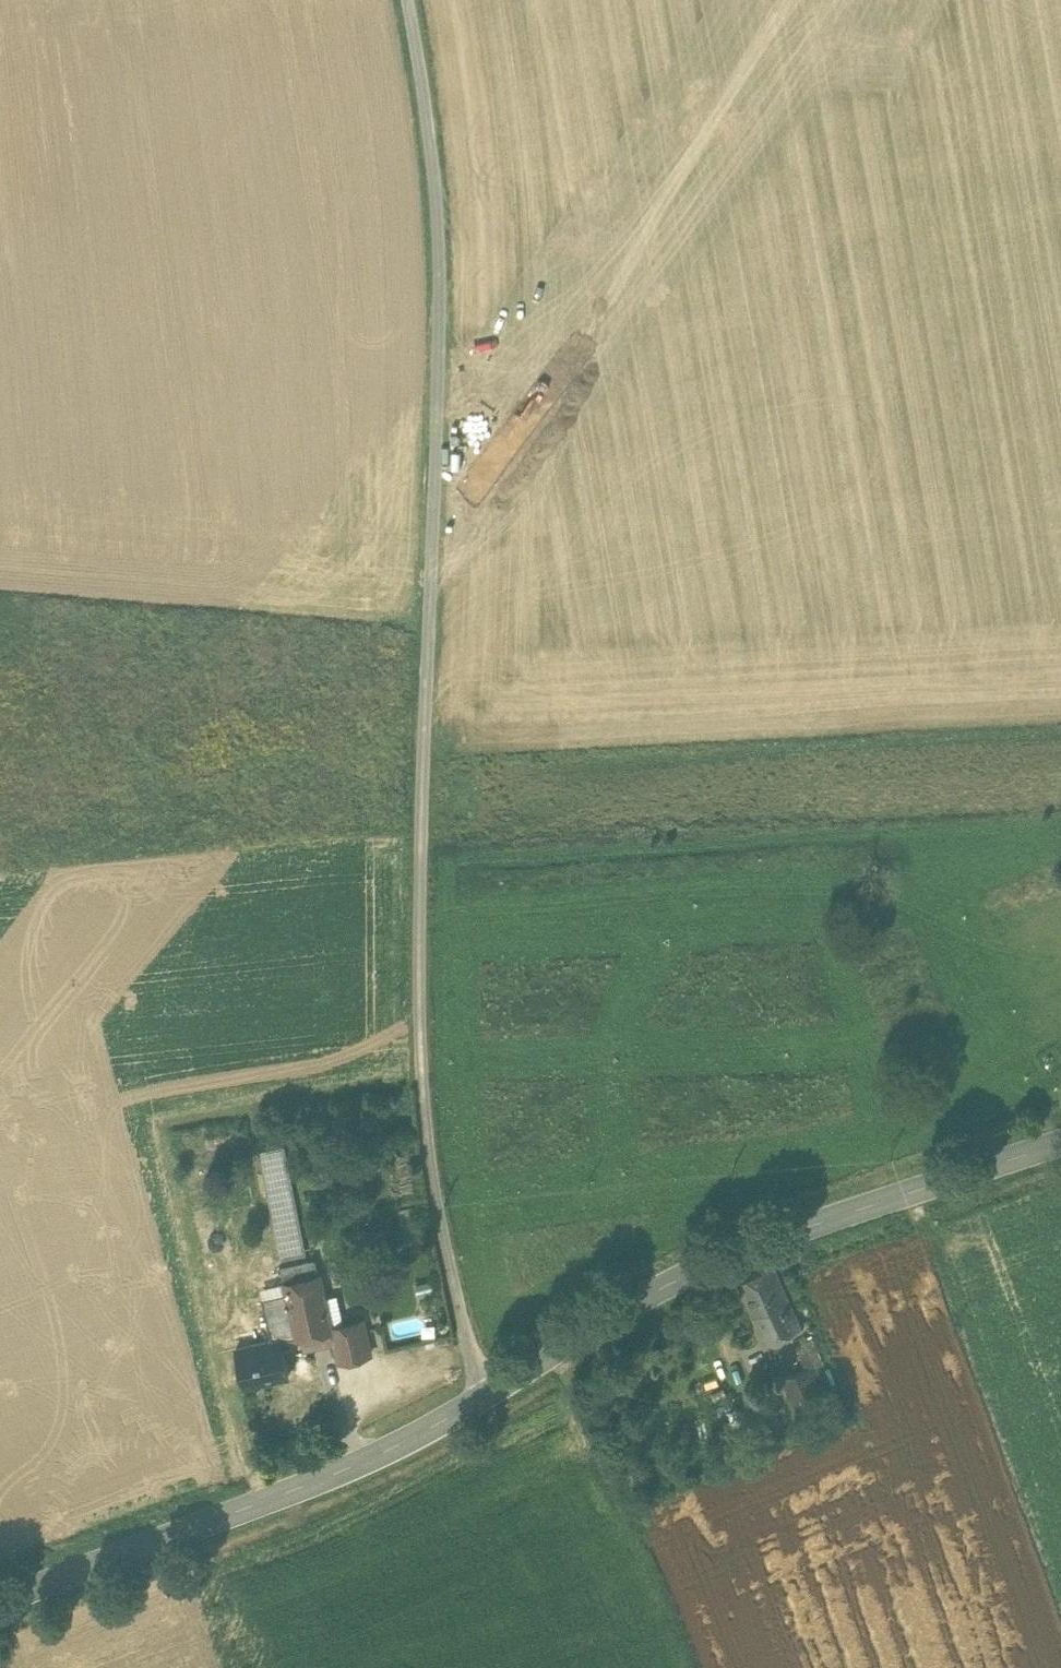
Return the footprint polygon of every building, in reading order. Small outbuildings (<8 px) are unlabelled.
[(306,1252),(284,1144),(259,1149),(282,1257),(306,1252)] [(319,1234),(327,1222),(315,1214),(307,1227),(319,1234)] [(316,1255),(281,1263),(286,1284),(284,1284),(288,1301),(297,1334),(303,1333),(305,1342),(308,1344),(335,1338),(332,1325),(325,1296),(316,1255)] [(774,1263),(739,1280),(767,1343),(802,1326),(774,1263)] [(262,1289),(266,1306),(288,1301),(284,1284),(262,1289)] [(337,1294),(325,1296),(332,1325),(343,1323),(337,1294)] [(273,1339),(238,1347),(246,1384),(289,1374),(281,1338),(297,1335),(297,1334),(288,1301),(266,1306),(271,1327),(273,1339)] [(343,1323),(332,1325),(335,1338),(340,1360),(372,1352),(364,1318),(343,1323)] [(235,1335),(238,1347),(273,1339),(271,1327),(235,1335)] [(812,1365),(782,1377),(797,1410),(826,1398),(812,1365)]
